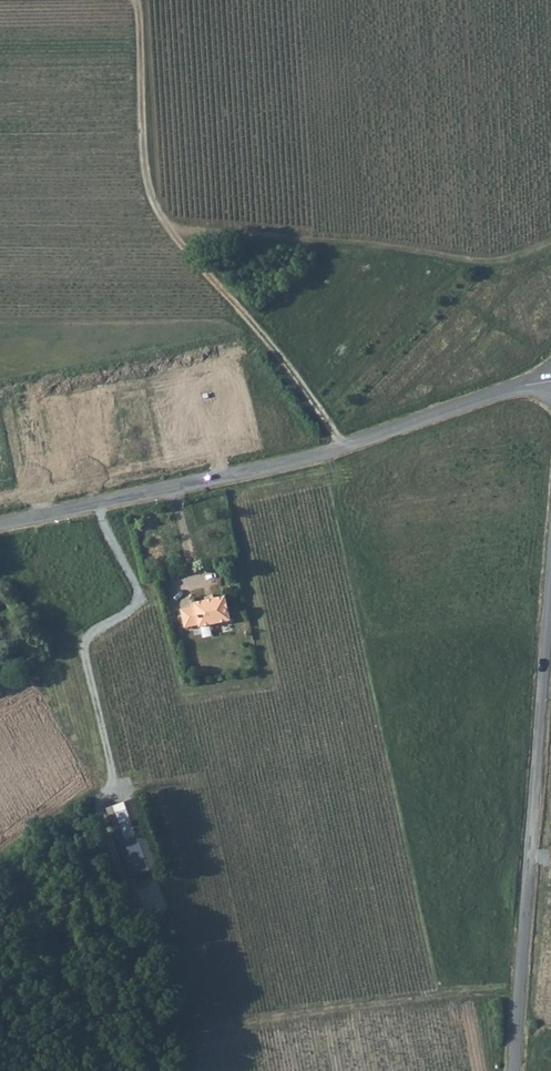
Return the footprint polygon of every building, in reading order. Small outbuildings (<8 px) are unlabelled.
[(180,609),(184,628),(198,625),(201,638),(212,635),(209,625),(231,620),(225,595),(193,602),(194,606),(180,609)] [(106,808),(119,842),(149,830),(136,796),(106,808)]
